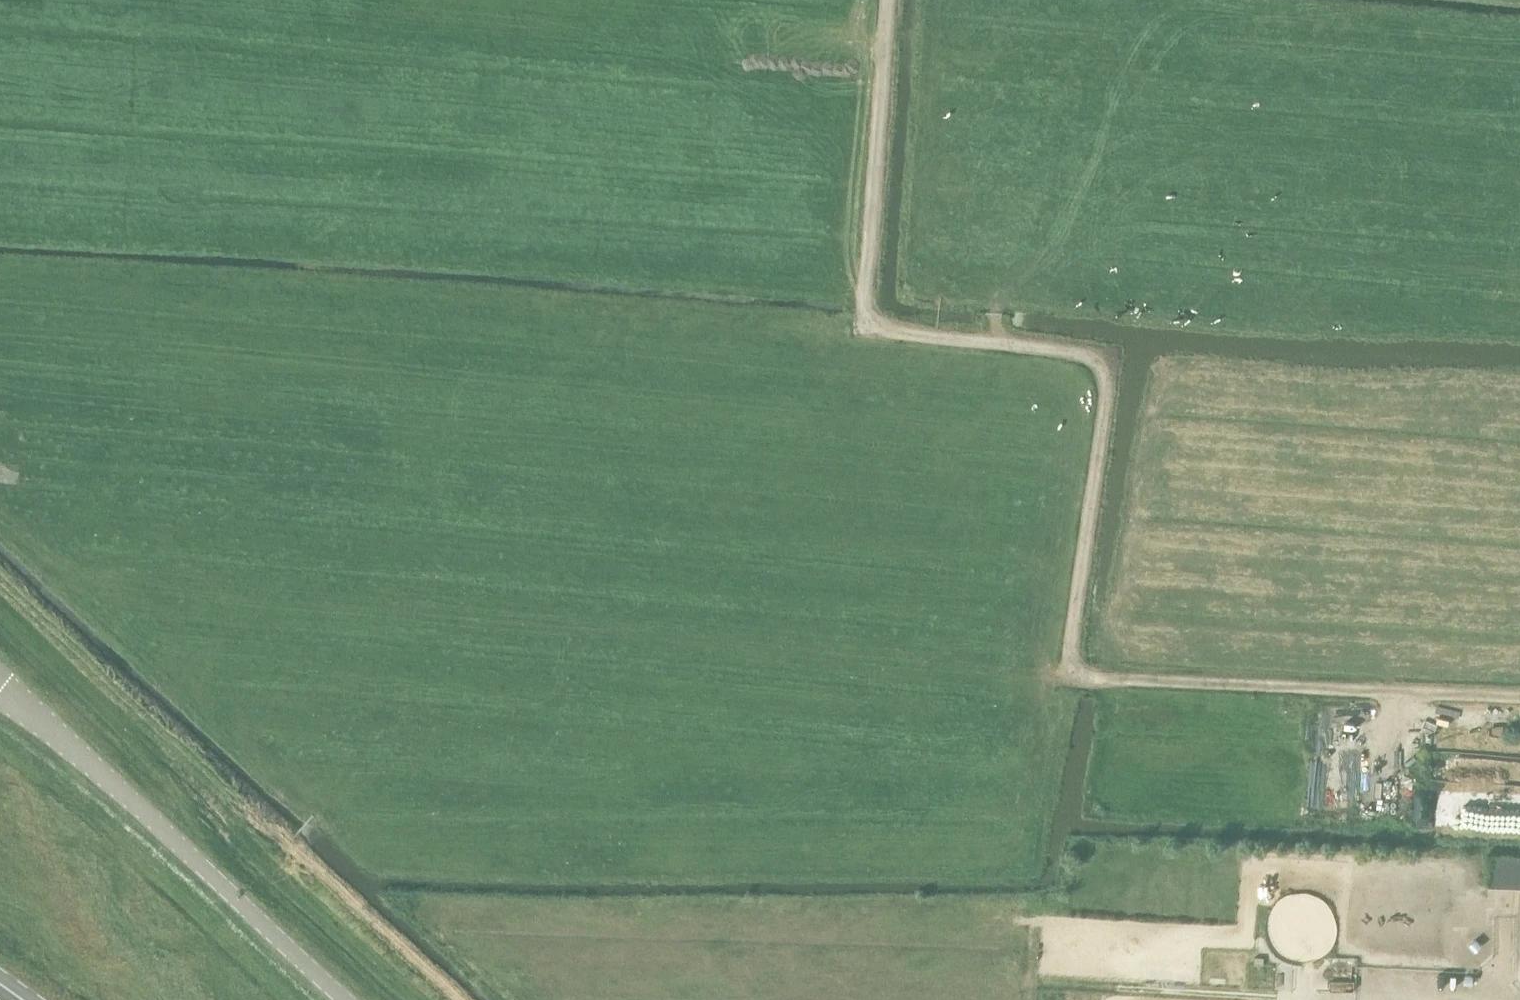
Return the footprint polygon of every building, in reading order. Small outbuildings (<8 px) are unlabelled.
[(1498,796),(1499,827),(1519,826),(1519,795),(1498,796)] [(1519,886),(1519,854),(1489,853),(1488,885),(1516,886),(1519,886)]
